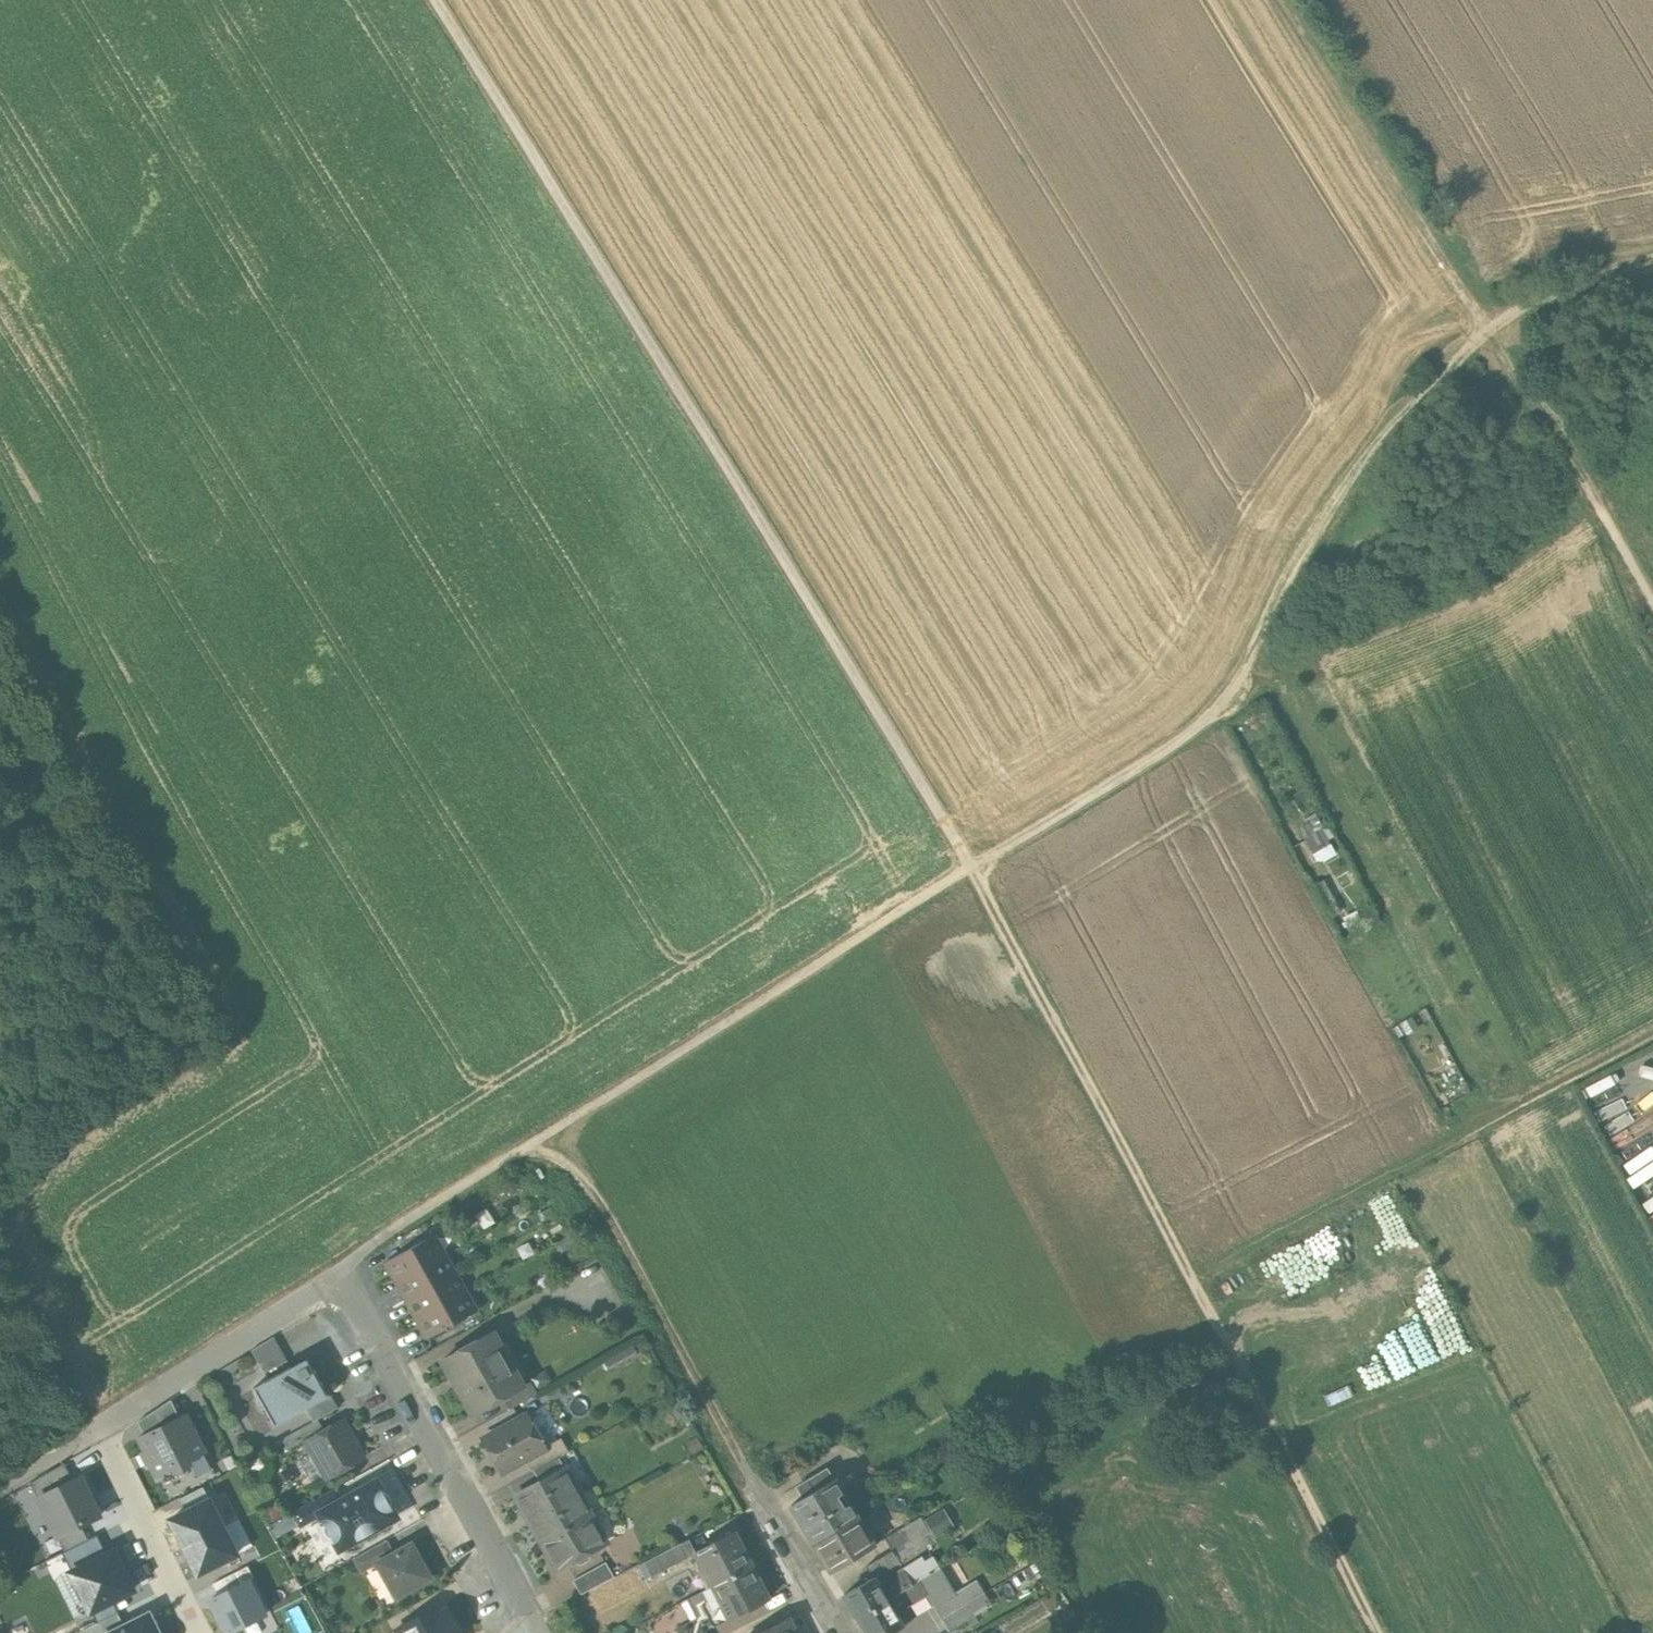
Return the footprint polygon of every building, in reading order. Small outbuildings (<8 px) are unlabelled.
[(434,1235),(385,1262),(428,1339),(477,1312),(476,1310),(472,1312),(463,1295),(466,1293),(466,1292),(462,1294),(452,1276),(456,1274),(455,1273),(452,1275),(442,1257),(445,1255),(445,1254),(441,1256),(431,1239),(435,1237),(434,1235)] [(494,1332),(442,1361),(442,1363),(443,1362),(451,1377),(450,1377),(457,1389),(458,1389),(472,1414),(472,1416),(505,1397),(525,1386),(524,1385),(495,1334),(495,1333),(494,1332)] [(251,1351),(265,1374),(287,1361),(274,1338),(251,1351)] [(329,1397),(308,1359),(254,1389),(275,1427),(329,1397)] [(525,1386),(505,1397),(511,1409),(537,1394),(530,1383),(525,1386)] [(144,1435),(180,1417),(171,1401),(138,1422),(144,1435)] [(205,1454),(186,1415),(180,1417),(144,1435),(139,1438),(145,1451),(142,1454),(148,1465),(152,1464),(159,1477),(174,1469),(176,1472),(181,1474),(189,1470),(191,1464),(190,1461),(205,1454)] [(524,1417),(485,1438),(484,1438),(503,1473),(504,1472),(527,1459),(545,1450),(544,1448),(534,1431),(529,1434),(522,1421),(527,1418),(526,1415),(524,1416),(524,1417)] [(318,1420),(283,1439),(291,1452),(307,1443),(306,1441),(324,1431),(318,1420)] [(324,1431),(306,1441),(307,1443),(327,1479),(364,1459),(343,1421),(324,1431)] [(561,1439),(544,1448),(545,1450),(527,1459),(534,1471),(535,1471),(559,1458),(568,1452),(561,1439)] [(559,1458),(535,1471),(541,1482),(565,1469),(559,1458)] [(31,1483),(38,1498),(73,1481),(64,1463),(31,1483)] [(541,1482),(516,1496),(529,1519),(578,1491),(565,1469),(541,1482)] [(796,1487),(803,1499),(835,1480),(829,1469),(796,1487)] [(73,1481),(38,1498),(58,1537),(81,1525),(101,1516),(81,1477),(73,1481)] [(792,1506),(814,1544),(858,1518),(835,1480),(792,1506)] [(343,1500),(324,1511),(323,1512),(322,1515),(322,1516),(322,1518),(337,1545),(339,1547),(341,1547),(344,1547),(360,1538),(363,1538),(367,1537),(370,1535),(373,1533),(375,1531),(377,1528),(392,1520),(393,1518),(394,1516),(393,1513),(392,1511),(390,1508),(388,1507),(385,1507),(380,1498),(381,1495),(381,1492),(380,1490),(379,1487),(376,1485),(374,1484),(371,1485),(343,1500)] [(336,1489),(291,1514),(299,1529),(322,1516),(322,1515),(323,1512),(324,1511),(343,1500),(336,1489)] [(578,1491),(529,1519),(541,1541),(590,1514),(578,1491)] [(223,1527),(209,1500),(170,1520),(184,1547),(223,1527)] [(590,1514),(541,1541),(557,1570),(573,1561),(574,1563),(581,1565),(590,1560),(592,1553),(591,1551),(606,1543),(590,1514)] [(931,1515),(887,1540),(894,1553),(938,1528),(931,1515)] [(858,1518),(814,1544),(832,1573),(875,1547),(858,1518)] [(81,1525),(58,1537),(65,1552),(89,1540),(81,1525)] [(223,1527),(184,1547),(198,1574),(237,1554),(223,1527)] [(900,1562),(944,1537),(938,1528),(894,1553),(900,1562)] [(735,1534),(696,1553),(713,1586),(751,1566),(735,1534)] [(106,1555),(97,1536),(89,1540),(65,1552),(63,1553),(73,1572),(106,1555)] [(387,1541),(353,1560),(361,1574),(378,1565),(377,1564),(394,1554),(387,1541)] [(684,1543),(657,1556),(664,1570),(691,1556),(684,1543)] [(394,1554),(377,1564),(378,1565),(396,1598),(431,1578),(411,1544),(394,1554)] [(106,1555),(73,1572),(71,1573),(91,1612),(92,1611),(112,1601),(134,1590),(114,1551),(106,1555)] [(894,1553),(869,1567),(873,1572),(879,1569),(881,1572),(900,1562),(894,1553)] [(922,1558),(904,1569),(913,1586),(940,1570),(933,1557),(925,1562),(922,1558)] [(606,1563),(573,1581),(581,1595),(614,1578),(606,1563)] [(751,1566),(713,1586),(729,1619),(768,1600),(751,1566)] [(874,1577),(843,1595),(857,1619),(889,1600),(913,1586),(904,1569),(897,1573),(899,1577),(889,1582),(893,1589),(885,1594),(874,1577)] [(913,1586),(889,1600),(892,1606),(904,1599),(908,1605),(927,1594),(942,1620),(985,1594),(978,1582),(955,1595),(940,1570),(913,1586)] [(211,1600),(228,1632),(230,1632),(265,1616),(247,1581),(211,1600)] [(985,1594),(942,1620),(948,1631),(991,1605),(985,1594)] [(857,1619),(866,1632),(892,1632),(907,1624),(902,1614),(898,1617),(892,1606),(889,1600),(857,1619)] [(112,1601),(92,1611),(98,1623),(117,1613),(118,1613),(112,1601)] [(396,1631),(397,1632),(461,1632),(447,1609),(446,1609),(443,1604),(396,1631)] [(117,1613),(98,1623),(83,1630),(84,1632),(111,1632),(124,1626),(117,1613)] [(111,1632),(159,1632),(149,1613),(124,1626),(111,1632)] [(759,1632),(790,1632),(789,1631),(794,1628),(789,1618),(759,1632)]
